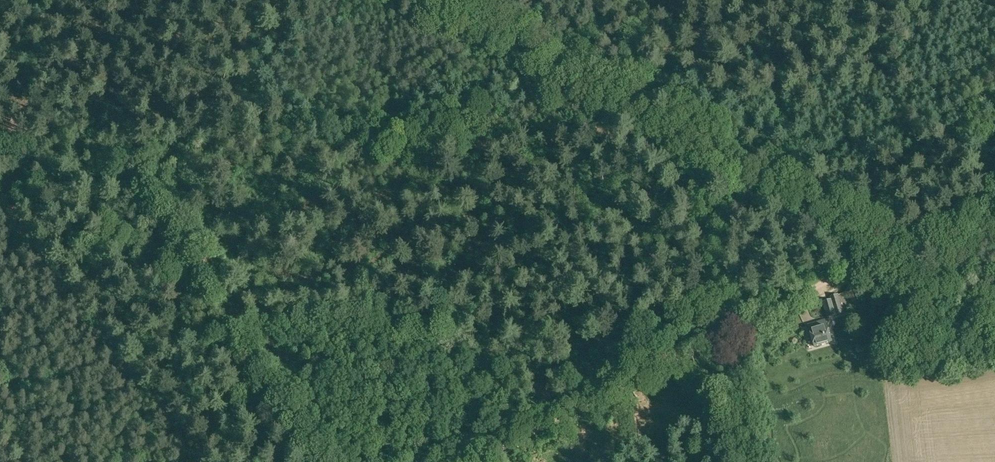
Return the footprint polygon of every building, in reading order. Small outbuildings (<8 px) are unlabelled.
[(846,289),(852,302),(860,299),(854,285),(846,289)] [(822,302),(827,317),(844,312),(839,294),(830,296),(831,299),(822,302)] [(812,339),(814,346),(831,341),(825,320),(808,325),(811,335),(803,337),(804,341),(812,339)]
